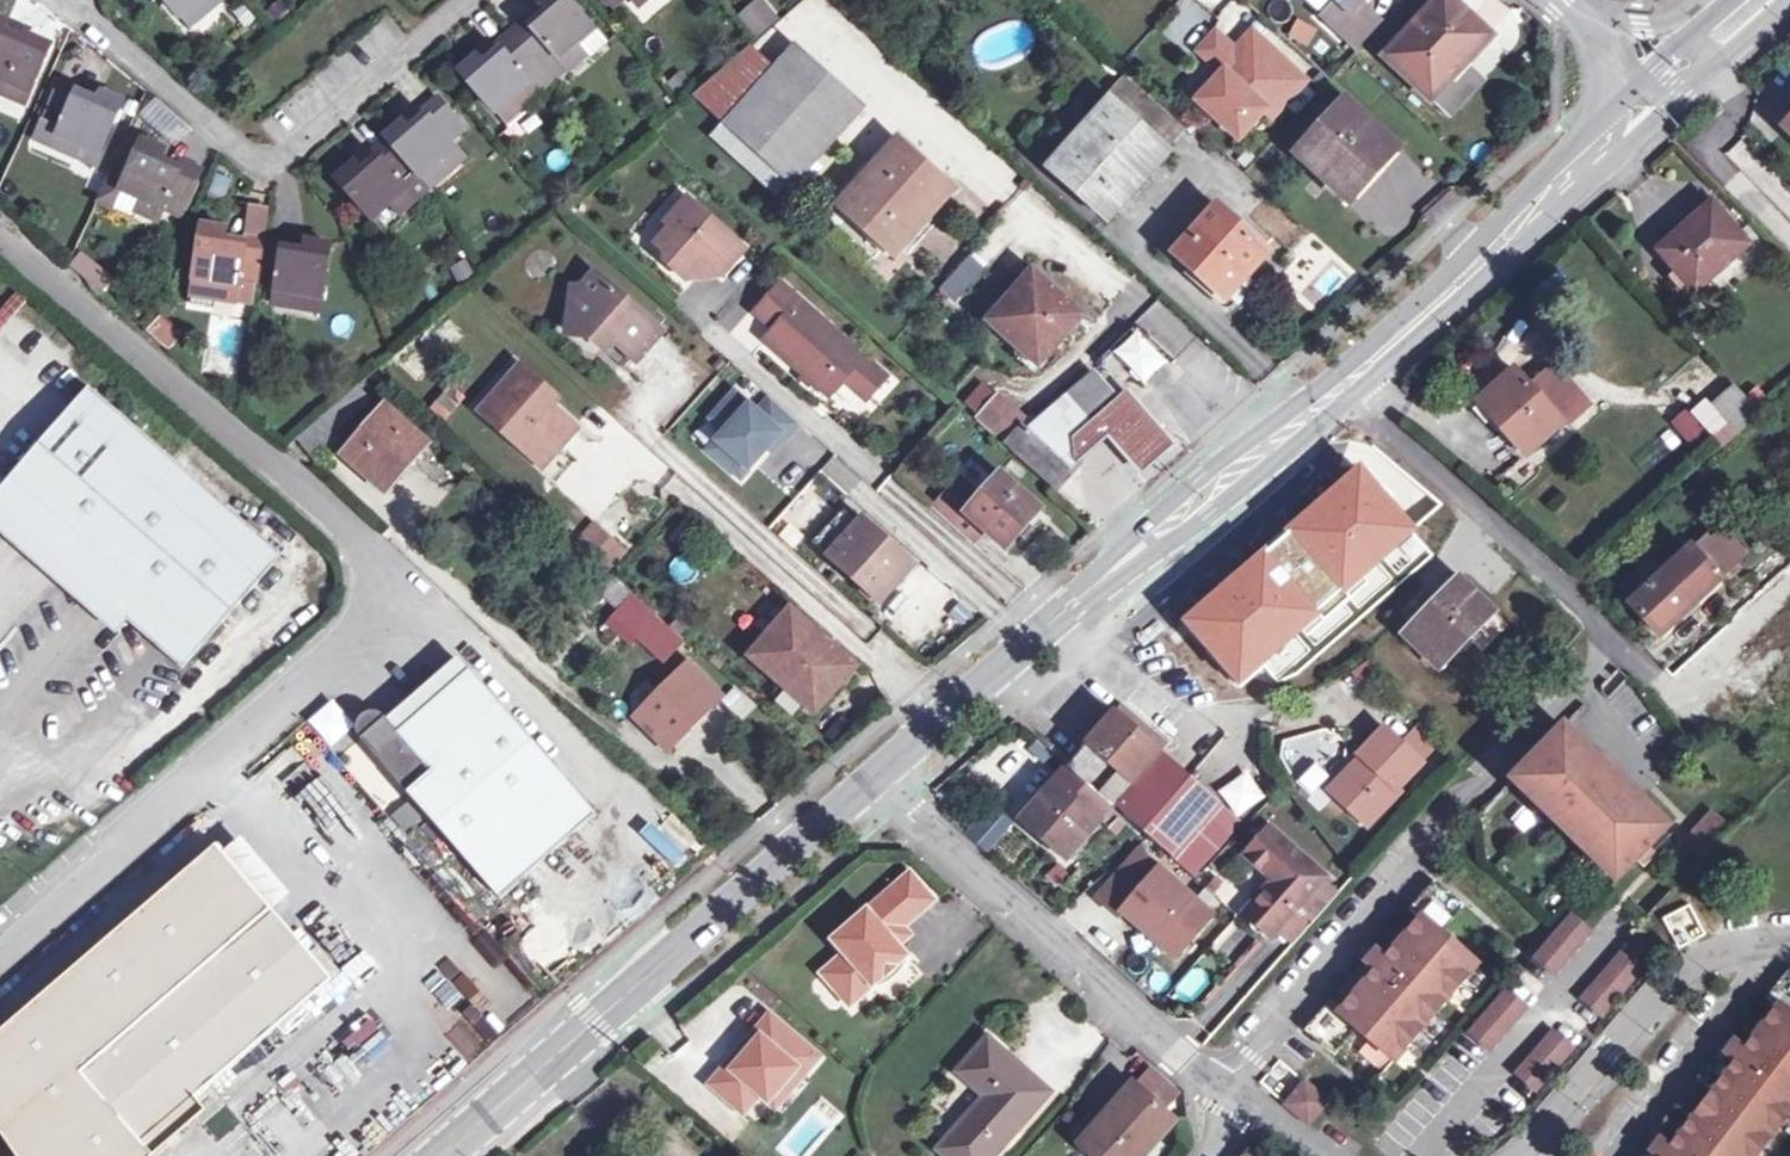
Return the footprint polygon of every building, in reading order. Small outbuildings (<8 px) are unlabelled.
[(179,18),(196,4),(204,13),(220,0),(165,0),(179,18)] [(593,29),(568,0),(541,0),(539,2),(549,13),(532,27),(525,20),(511,32),(540,66),(554,54),(566,68),(585,52),(577,43),(593,29)] [(735,15),(756,38),(780,16),(766,0),(752,0),(735,15)] [(1360,3),(1362,0),(1336,0),(1322,15),(1358,49),(1382,23),(1360,3)] [(1470,18),(1451,0),(1440,0),(1388,56),(1432,97),(1451,114),(1481,81),(1462,64),(1481,44),(1462,27),(1470,18)] [(196,4),(179,18),(187,27),(204,13),(196,4)] [(1296,17),(1287,35),(1308,46),(1317,28),(1296,17)] [(1462,27),(1481,44),(1489,35),(1470,18),(1462,27)] [(593,29),(577,43),(585,52),(587,55),(604,41),(593,29)] [(540,66),(511,32),(496,45),(503,53),(487,68),(477,56),(460,71),(496,113),(513,99),(521,108),(539,92),(527,78),(540,66)] [(1271,50),(1252,32),(1235,51),(1253,68),(1271,50)] [(1214,82),(1198,100),(1238,138),(1264,110),(1271,117),(1304,81),(1271,50),(1253,68),(1235,51),(1216,33),(1199,51),(1211,61),(1218,67),(1209,77),(1214,82)] [(0,38),(0,95),(23,106),(49,48),(24,37),(20,47),(0,38)] [(723,123),(789,183),(795,188),(810,201),(822,187),(808,174),(864,112),(792,47),(771,70),(723,123)] [(723,123),(771,70),(747,49),(692,96),(723,123)] [(1110,103),(1167,154),(1187,131),(1124,75),(1104,98),(1110,103)] [(96,103),(94,107),(86,104),(73,98),(77,89),(59,81),(41,122),(59,129),(52,147),(74,156),(79,145),(99,154),(121,103),(100,94),(96,103)] [(1068,113),(1086,129),(1109,103),(1091,87),(1068,113)] [(387,139),(421,178),(437,163),(445,173),(464,157),(451,143),(465,131),(436,97),(421,110),(428,118),(418,127),(411,132),(408,129),(401,121),(384,136),(387,139)] [(525,113),(521,108),(513,99),(496,113),(509,127),(525,113)] [(1395,145),(1346,101),(1297,154),(1346,198),(1395,145)] [(187,129),(155,103),(148,123),(169,142),(187,129)] [(1109,103),(1086,129),(1054,165),(1111,217),(1167,154),(1110,103),(1109,103)] [(408,129),(411,132),(418,127),(414,123),(408,129)] [(777,197),(789,183),(723,123),(711,136),(777,197)] [(421,178),(387,139),(373,152),(380,160),(363,175),(353,164),(336,179),(373,220),(389,206),(397,215),(415,199),(429,187),(421,178)] [(140,199),(135,210),(157,220),(164,202),(181,210),(199,169),(182,161),(177,171),(157,162),(163,149),(142,140),(133,159),(118,152),(96,202),(113,209),(121,191),(140,199)] [(949,189),(900,145),(844,208),(893,252),(949,189)] [(230,180),(216,175),(209,192),(222,197),(230,180)] [(121,191),(113,209),(132,217),(135,210),(140,199),(121,191)] [(745,249),(688,198),(666,222),(671,227),(656,243),(672,258),(673,268),(686,280),(705,260),(722,275),(745,249)] [(1747,245),(1712,205),(1660,250),(1695,290),(1747,245)] [(1268,253),(1216,208),(1176,253),(1227,299),(1268,253)] [(257,282),(259,282),(266,238),(246,235),(245,245),(223,242),(225,227),(203,224),(194,279),(216,282),(214,294),(238,298),(238,300),(254,303),(257,282)] [(300,295),(322,298),(330,243),(307,240),(305,254),(283,250),(285,240),(266,238),(259,282),(277,285),(274,303),(298,307),(300,295)] [(102,291),(113,275),(79,251),(68,266),(102,291)] [(951,280),(963,292),(985,268),(973,256),(951,280)] [(1082,316),(1033,273),(990,322),(1039,365),(1082,316)] [(611,337),(633,356),(636,360),(661,332),(596,274),(583,290),(575,289),(571,323),(593,326),(592,336),(603,346),(611,337)] [(212,307),(214,294),(216,282),(194,279),(191,303),(212,307)] [(782,284),(756,313),(775,329),(766,340),(830,396),(844,380),(867,400),(887,378),(782,284)] [(300,295),(298,307),(320,310),(322,298),(300,295)] [(180,335),(160,317),(148,331),(168,349),(180,335)] [(570,333),(592,336),(593,326),(571,323),(570,333)] [(1137,327),(1109,353),(1141,387),(1169,360),(1137,327)] [(633,356),(611,337),(603,346),(602,348),(623,367),(633,356)] [(541,401),(548,392),(521,368),(488,406),(495,412),(507,422),(500,430),(537,462),(555,442),(562,447),(575,432),(550,409),(541,401)] [(1563,423),(1515,369),(1481,400),(1528,454),(1563,423)] [(1074,441),(1119,401),(1095,373),(1029,431),(1023,425),(1026,422),(998,397),(977,422),(1053,489),(1078,465),(1077,461),(1074,441)] [(447,382),(428,408),(446,421),(465,395),(447,382)] [(1714,407),(1739,435),(1761,415),(1737,387),(1714,407)] [(18,526),(117,411),(90,388),(0,491),(0,510),(18,526)] [(735,389),(711,416),(727,431),(710,450),(737,473),(764,443),(774,452),(798,425),(767,398),(757,409),(735,389)] [(557,400),(548,392),(541,401),(550,409),(557,400)] [(1119,401),(1074,441),(1077,461),(1109,433),(1141,471),(1172,445),(1128,394),(1119,401)] [(386,407),(343,455),(384,491),(426,443),(386,407)] [(282,554),(117,411),(18,526),(182,669),(282,554)] [(1709,434),(1689,411),(1674,425),(1694,448),(1709,434)] [(507,422),(495,412),(488,419),(500,430),(507,422)] [(543,468),(562,447),(555,442),(537,462),(543,468)] [(1376,523),(1390,539),(1414,519),(1372,471),(1351,488),(1379,520),(1376,523)] [(959,476),(931,508),(973,545),(985,532),(1005,549),(1041,510),(1001,475),(981,497),(959,476)] [(831,555),(861,522),(841,504),(811,537),(831,555)] [(610,568),(626,549),(592,520),(576,539),(610,568)] [(861,522),(831,555),(829,557),(880,602),(909,570),(874,539),(879,534),(863,520),(861,522)] [(1313,522),(1213,611),(1236,637),(1336,548),(1313,522)] [(874,539),(909,570),(913,565),(879,534),(874,539)] [(1660,579),(1631,606),(1659,636),(1733,567),(1705,537),(1660,579)] [(1270,563),(1258,573),(1279,597),(1291,586),(1270,563)] [(1616,590),(1631,606),(1660,579),(1645,563),(1616,590)] [(1727,620),(1789,689),(1789,563),(1727,620)] [(1495,612),(1461,580),(1436,606),(1434,604),(1404,635),(1440,669),(1495,612)] [(1212,660),(1233,642),(1194,595),(1173,613),(1212,660)] [(633,639),(648,622),(624,604),(607,625),(629,644),(633,639)] [(855,666),(790,609),(749,656),(814,713),(855,666)] [(654,615),(648,622),(633,639),(636,638),(665,663),(684,642),(654,615)] [(681,729),(686,733),(721,698),(688,665),(635,717),(664,746),(681,729)] [(385,718),(361,739),(500,900),(597,815),(471,669),(398,733),(385,718)] [(1113,806),(1162,751),(1168,743),(1122,704),(1067,766),(1113,806)] [(361,739),(385,718),(385,717),(380,714),(375,712),(371,713),(368,713),(364,715),(362,717),(360,718),(358,722),(357,728),(357,731),(358,736),(361,739)] [(1512,780),(1615,880),(1667,827),(1564,726),(1512,780)] [(1367,762),(1335,796),(1368,826),(1400,792),(1398,790),(1423,764),(1420,762),(1403,745),(1385,728),(1358,755),(1362,757),(1367,762)] [(681,729),(664,746),(668,750),(686,733),(681,729)] [(1416,731),(1403,745),(1420,762),(1433,748),(1416,731)] [(1162,751),(1113,806),(1122,813),(1166,851),(1171,856),(1206,815),(1218,801),(1162,751)] [(1329,790),(1335,796),(1367,762),(1362,757),(1329,790)] [(1113,806),(1067,766),(1022,818),(1067,858),(1100,820),(1113,806)] [(1237,818),(1266,797),(1245,769),(1216,790),(1237,818)] [(302,793),(330,821),(348,804),(320,776),(302,793)] [(989,801),(964,832),(988,852),(1014,821),(989,801)] [(1122,813),(1113,806),(1100,820),(1110,828),(1122,813)] [(1712,812),(1629,899),(1648,917),(1731,830),(1712,812)] [(1206,815),(1171,856),(1189,872),(1196,877),(1232,839),(1206,815)] [(669,875),(687,864),(660,822),(643,833),(669,875)] [(1249,914),(1271,933),(1275,929),(1322,876),(1323,875),(1270,828),(1246,854),(1271,877),(1272,888),(1249,914)] [(1189,872),(1171,856),(1166,851),(1154,864),(1177,885),(1189,872)] [(226,855),(0,1048),(0,1132),(2,1136),(24,1115),(53,1155),(127,1155),(191,1101),(332,979),(329,975),(306,949),(226,855)] [(910,873),(833,940),(845,954),(822,973),(846,1001),(869,981),(873,986),(907,956),(898,946),(885,932),(893,925),(896,928),(901,928),(903,927),(934,900),(910,873)] [(1275,929),(1293,945),(1340,892),(1322,876),(1275,929)] [(1306,1031),(1335,1056),(1359,1029),(1395,1061),(1477,964),(1442,932),(1465,905),(1436,880),(1435,881),(1411,909),(1410,910),(1416,915),(1422,920),(1388,958),(1383,953),(1378,949),(1365,964),(1371,968),(1376,973),(1343,1011),(1338,1007),(1331,1001),(1330,1003),(1307,1030),(1306,1031)] [(1690,905),(1663,919),(1679,949),(1705,935),(1690,905)] [(1416,915),(1383,953),(1388,958),(1422,920),(1416,915)] [(1554,976),(1591,932),(1571,915),(1534,959),(1554,976)] [(893,925),(885,932),(898,946),(910,935),(903,927),(901,928),(896,928),(893,925)] [(326,929),(306,949),(329,975),(350,956),(326,929)] [(1602,1017),(1658,952),(1637,934),(1581,999),(1602,1017)] [(474,1007),(490,992),(451,953),(425,979),(445,999),(456,989),(474,1007)] [(1194,1001),(1209,976),(1191,965),(1176,991),(1194,1001)] [(1371,968),(1338,1007),(1343,1011),(1376,973),(1371,968)] [(1789,970),(1767,999),(1766,1000),(1772,1005),(1777,1009),(1747,1049),(1742,1045),(1736,1041),(1724,1057),(1715,1058),(1714,1058),(1697,1080),(1714,1093),(1712,1095),(1696,1115),(1695,1118),(1678,1106),(1661,1128),(1663,1137),(1650,1153),(1654,1155),(1757,1155),(1789,1112),(1789,970)] [(869,981),(846,1001),(850,1006),(873,986),(869,981)] [(1489,1051),(1527,1007),(1507,990),(1469,1034),(1489,1051)] [(1772,1005),(1742,1045),(1747,1049),(1777,1009),(1772,1005)] [(364,1063),(387,1037),(360,1013),(338,1039),(364,1063)] [(727,1065),(710,1085),(744,1113),(760,1094),(768,1101),(797,1069),(804,1075),(819,1057),(770,1015),(755,1033),(760,1037),(733,1070),(727,1065)] [(470,1018),(448,1030),(464,1059),(485,1048),(470,1018)] [(1536,1092),(1574,1048),(1553,1030),(1515,1074),(1536,1092)] [(760,1037),(755,1033),(727,1065),(733,1070),(760,1037)] [(1048,1093),(988,1041),(961,1073),(988,1097),(941,1150),(948,1155),(992,1155),(1048,1093)] [(1306,1082),(1281,1060),(1261,1083),(1287,1105),(1306,1082)] [(804,1075),(797,1069),(768,1101),(776,1108),(804,1075)] [(1161,1110),(1175,1094),(1150,1072),(1136,1088),(1133,1086),(1082,1144),(1095,1155),(1140,1155),(1172,1120),(1161,1110)] [(1329,1102),(1306,1082),(1287,1105),(1309,1124),(1329,1102)] [(202,1114),(191,1101),(127,1155),(153,1155),(202,1114)] [(2,1136),(16,1155),(53,1155),(24,1115),(2,1136)]
